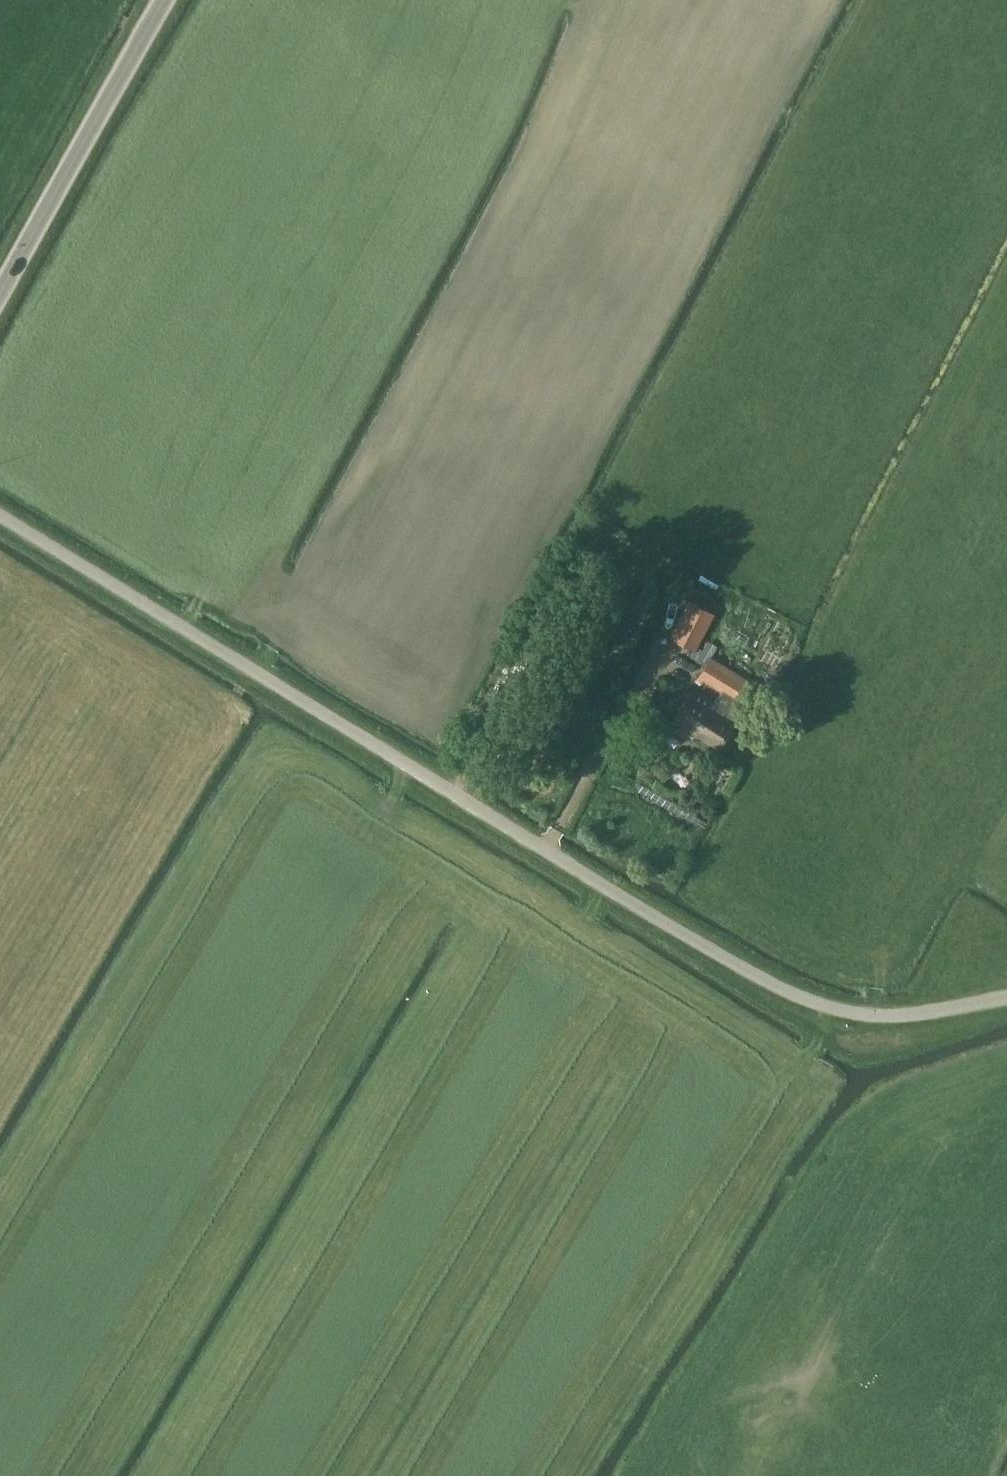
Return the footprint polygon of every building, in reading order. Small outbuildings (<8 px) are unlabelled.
[(687,602),(671,634),(695,647),(700,637),(711,615),(687,602)] [(648,655),(659,659),(665,639),(653,636),(648,655)] [(691,690),(668,726),(712,753),(735,718),(730,715),(741,699),(750,684),(711,659),(707,666),(698,680),(719,692),(712,704),(691,690)]
